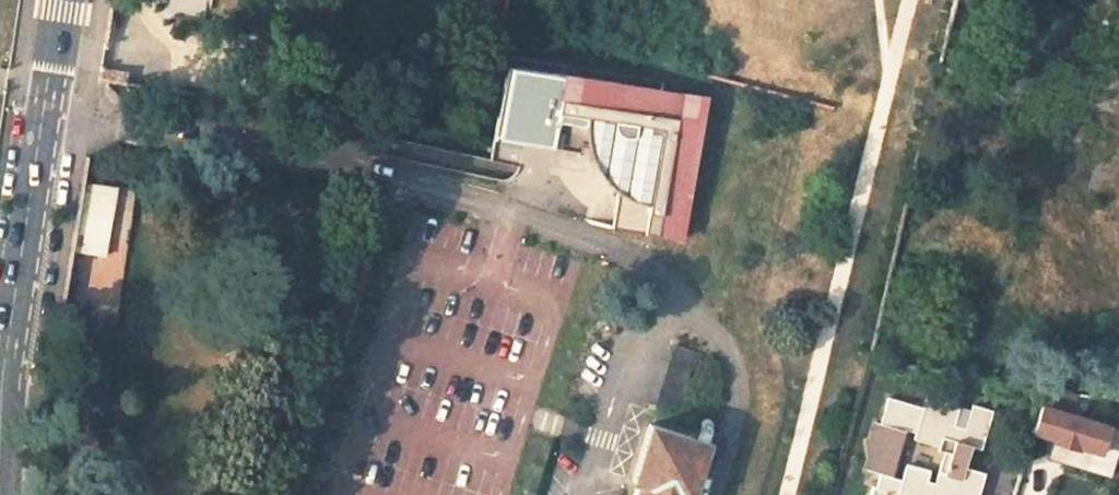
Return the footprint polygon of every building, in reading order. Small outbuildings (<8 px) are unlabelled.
[(585,143),(585,147),(585,148),(586,155),(590,163),(597,176),(604,184),(617,193),(612,228),(680,239),(704,99),(664,92),(665,82),(509,56),(495,136),(577,149),(578,142),(585,143)] [(137,74),(103,68),(101,77),(135,82),(137,74)] [(86,183),(75,252),(105,257),(116,188),(86,183)] [(702,354),(675,346),(657,405),(684,413),(702,354)] [(1046,391),(1034,431),(1055,437),(1049,458),(1111,476),(1118,450),(1118,429),(1070,414),(1073,393),(1046,391)] [(959,406),(926,396),(923,407),(888,397),(880,423),(875,422),(869,441),(866,441),(869,460),(866,469),(881,473),(876,487),(872,486),(869,494),(979,494),(985,473),(966,467),(972,446),(981,448),(993,410),(972,404),(965,428),(953,425),(958,410),(959,406)] [(708,442),(650,424),(633,479),(638,481),(634,494),(692,494),(708,442)]
